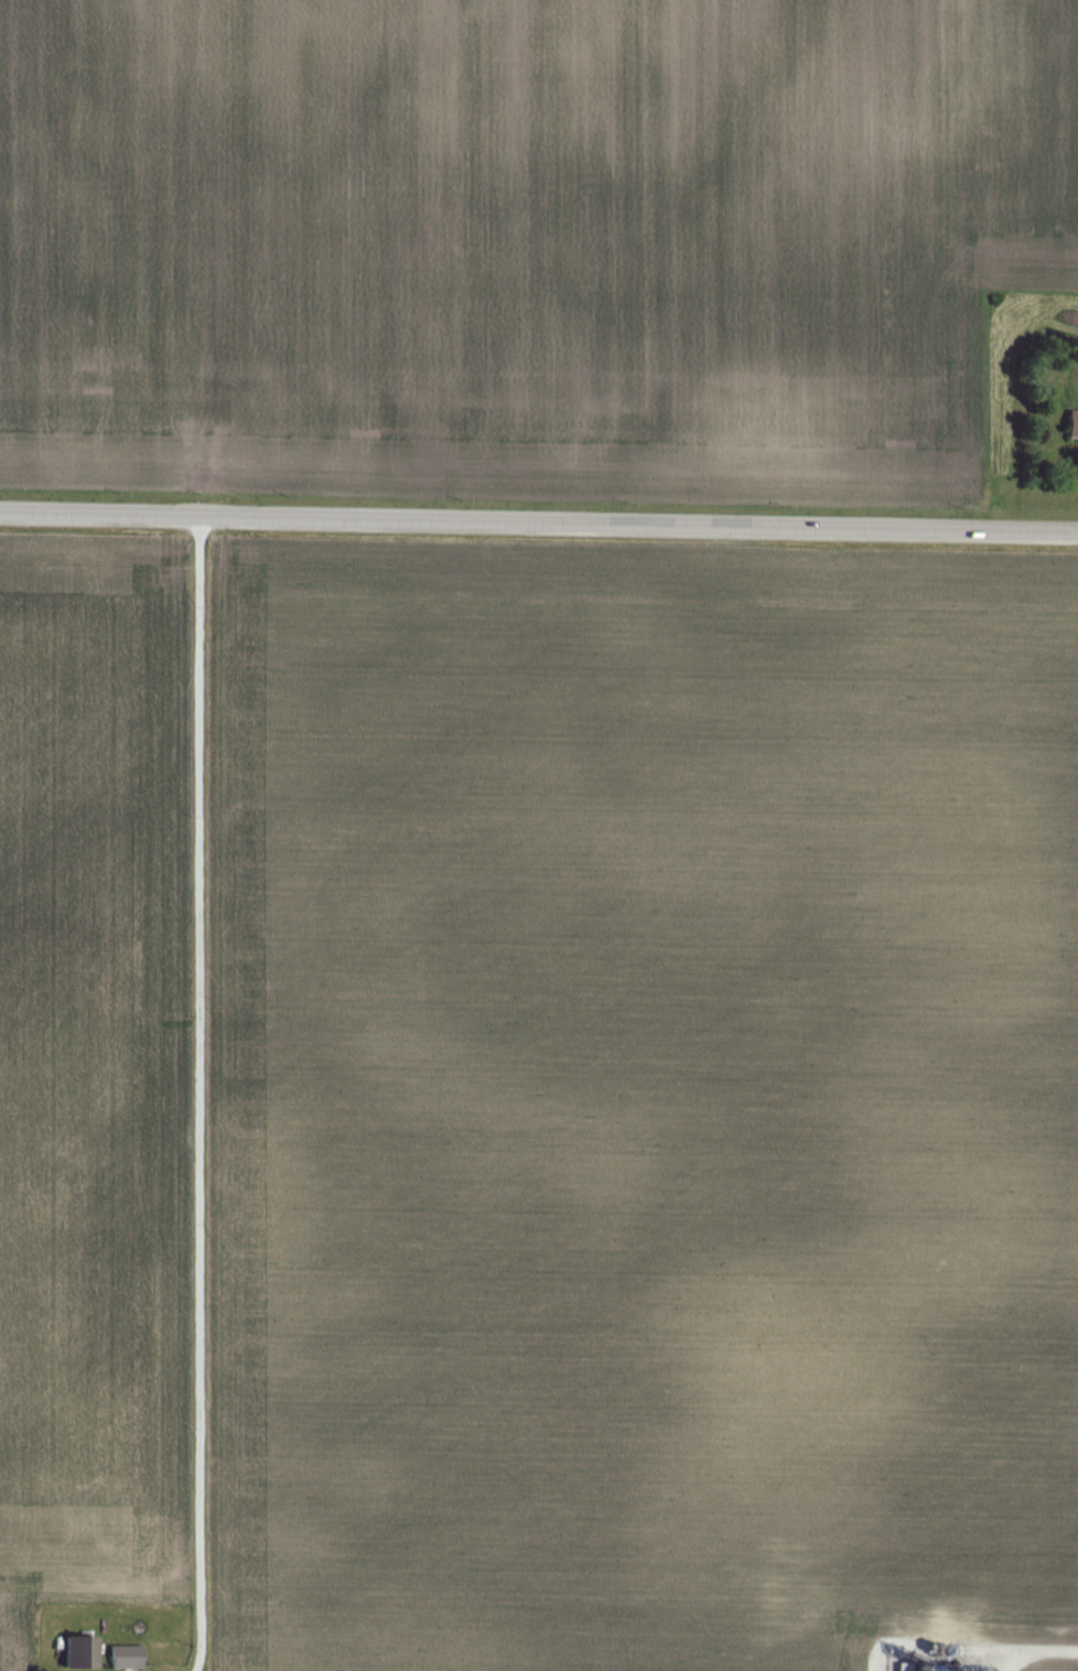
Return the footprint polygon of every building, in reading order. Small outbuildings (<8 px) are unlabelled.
[(1065,411),(1065,441),(1077,441),(1077,411),(1065,411)] [(140,1668),(141,1647),(110,1646),(110,1668),(140,1668)]
